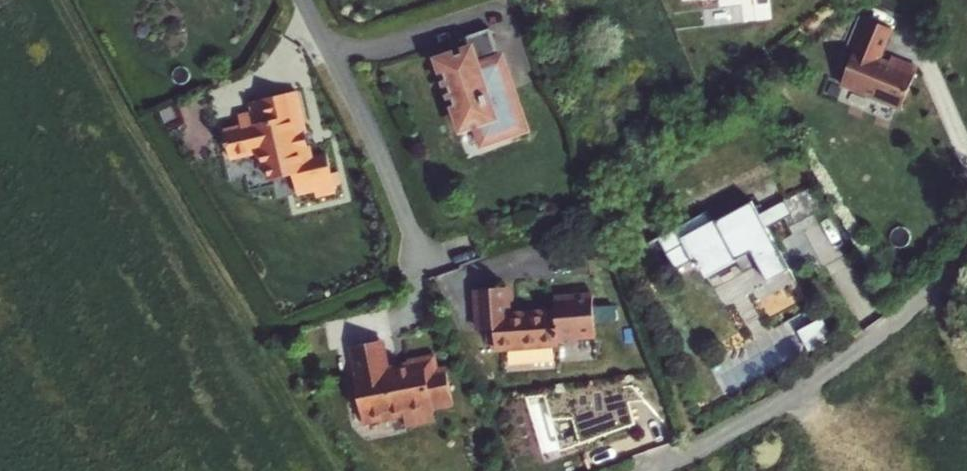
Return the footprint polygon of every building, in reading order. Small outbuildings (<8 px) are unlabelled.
[(892,28),(861,16),(848,48),(854,50),(841,84),(901,107),(916,68),(891,58),(888,64),(879,60),(892,28)] [(506,74),(491,28),(465,36),(470,50),(436,61),(447,94),(452,93),(463,127),(477,122),(484,142),(525,129),(510,85),(504,87),(500,76),(506,74)] [(510,85),(506,74),(500,76),(504,87),(510,85)] [(268,100),(274,128),(289,125),(282,97),(268,100)] [(214,155),(216,164),(243,158),(246,173),(253,171),(257,186),(279,181),(283,201),(301,197),(302,203),(322,199),(320,192),(327,190),(324,178),(318,180),(313,161),(299,164),(289,125),(274,128),(268,100),(234,108),(238,121),(225,124),(227,133),(210,137),(212,147),(211,147),(213,155),(214,155)] [(709,211),(660,237),(677,269),(696,259),(702,270),(705,268),(709,276),(738,260),(745,274),(782,254),(758,208),(728,223),(725,217),(715,223),(709,211)] [(476,290),(479,331),(494,330),(495,349),(510,348),(531,347),(598,340),(592,297),(554,299),(555,313),(508,316),(506,288),(476,290)] [(350,347),(354,369),(384,363),(379,341),(350,347)] [(510,349),(510,360),(535,360),(534,348),(510,349)] [(384,363),(354,369),(355,374),(352,375),(353,382),(346,383),(350,404),(357,403),(361,424),(381,421),(380,418),(401,414),(404,427),(433,421),(431,410),(451,406),(443,369),(435,370),(432,356),(410,361),(408,361),(407,363),(406,365),(406,366),(395,369),(394,367),(385,369),(384,363)]
